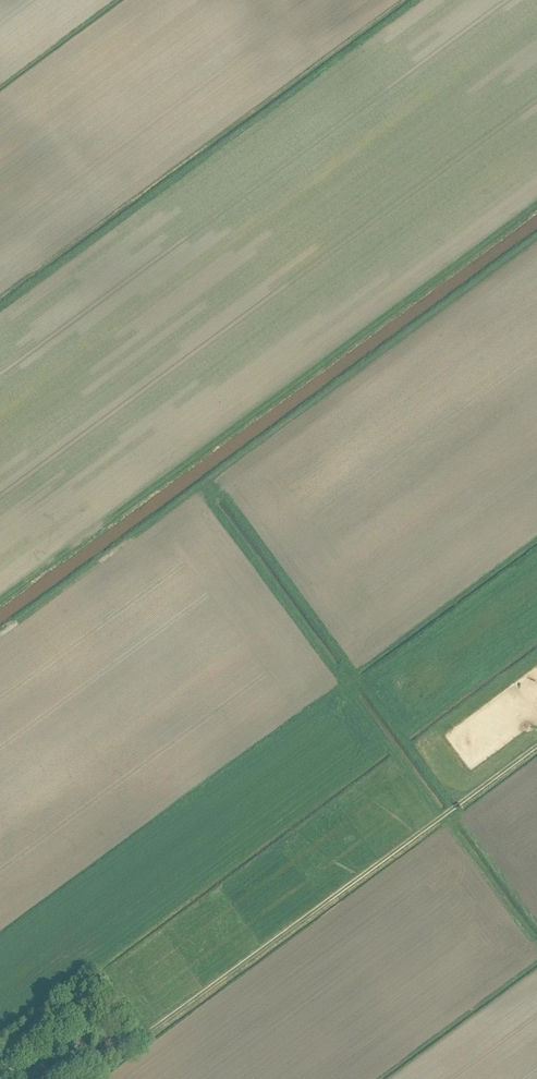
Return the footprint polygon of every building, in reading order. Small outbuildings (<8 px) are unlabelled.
[(49,1065),(29,1078),(59,1078),(49,1065)] [(26,1077),(19,1067),(1,1078),(23,1078),(26,1077)]
